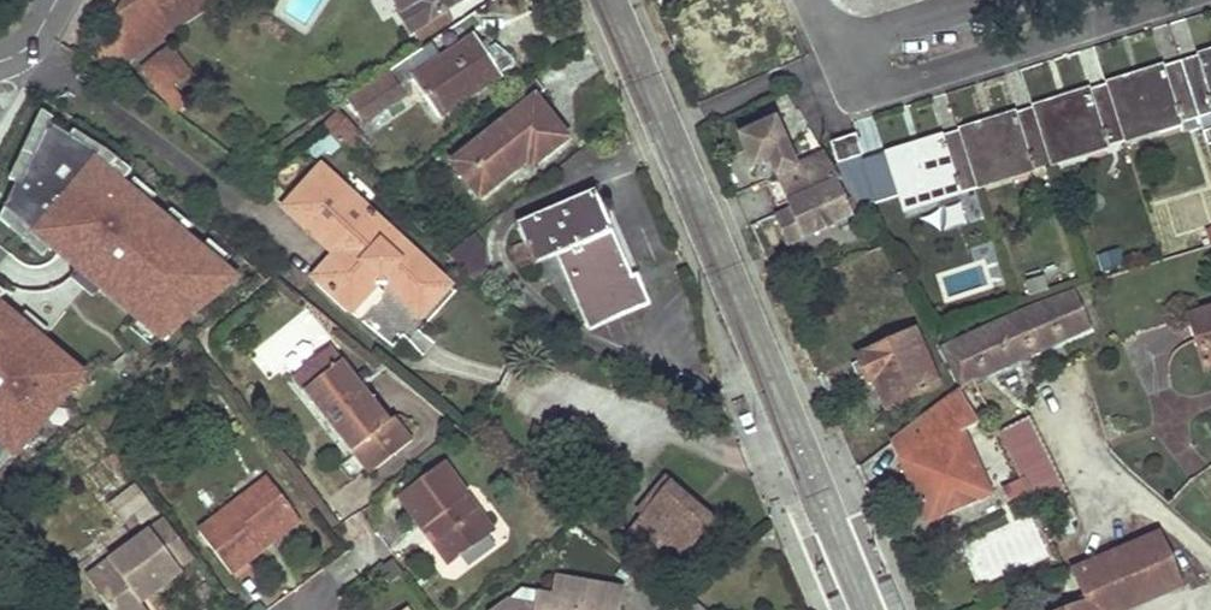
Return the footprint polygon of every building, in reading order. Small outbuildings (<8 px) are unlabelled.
[(116,11),(91,58),(116,72),(225,0),(122,0),(116,11)] [(418,0),(394,0),(402,12),(419,2),(418,0)] [(419,2),(402,12),(399,13),(410,32),(416,29),(439,15),(464,0),(418,0),(419,2)] [(445,26),(439,15),(416,29),(422,40),(445,26)] [(347,99),(363,123),(404,95),(400,89),(413,80),(438,118),(497,79),(482,56),(487,53),(475,37),(434,65),(423,48),(347,99)] [(190,71),(170,45),(139,68),(171,111),(186,100),(173,84),(190,71)] [(1179,60),(1193,104),(1198,120),(1206,145),(1210,144),(1210,134),(1210,130),(1210,50),(1179,60)] [(502,76),(487,53),(482,56),(497,79),(502,76)] [(1124,144),(1180,126),(1175,110),(1193,104),(1179,60),(1139,72),(1142,82),(1128,87),(1125,77),(1105,83),(1124,144)] [(1139,72),(1125,77),(1128,87),(1142,82),(1139,72)] [(511,117),(452,164),(479,198),(528,160),(532,166),(566,140),(535,100),(544,93),(532,78),(500,103),(511,117)] [(1051,167),(1124,144),(1105,83),(1065,96),(1068,105),(1052,110),(1049,101),(1032,106),(1046,150),(1051,167)] [(1065,96),(1049,101),(1052,110),(1068,105),(1065,96)] [(1193,104),(1175,110),(1180,126),(1198,120),(1193,104)] [(1029,156),(1046,150),(1032,106),(990,120),(993,129),(977,134),(974,125),(958,130),(977,190),(1034,172),(1029,156)] [(20,185),(49,125),(52,119),(41,112),(8,181),(16,183),(20,185)] [(327,132),(336,143),(350,129),(337,115),(323,128),(327,132)] [(990,120),(974,125),(977,134),(993,129),(990,120)] [(773,121),(738,137),(752,167),(768,160),(775,176),(794,168),(781,137),(773,121)] [(99,156),(49,125),(20,185),(16,183),(3,210),(50,249),(77,272),(98,290),(136,321),(148,331),(160,341),(236,281),(221,269),(200,251),(185,238),(163,220),(148,207),(121,185),(94,163),(99,156)] [(958,196),(977,190),(958,130),(918,143),(921,152),(905,156),(903,147),(884,153),(903,214),(938,203),(936,196),(956,190),(958,196)] [(99,156),(94,163),(121,185),(131,173),(107,154),(73,132),(70,138),(99,156)] [(830,143),(837,164),(862,156),(855,135),(830,143)] [(918,143),(903,147),(905,156),(921,152),(918,143)] [(1046,150),(1029,156),(1034,172),(1051,167),(1046,150)] [(794,168),(775,176),(788,203),(833,183),(833,184),(839,181),(824,155),(794,168)] [(321,167),(283,208),(318,242),(357,201),(321,167)] [(870,169),(855,174),(863,197),(877,192),(870,169)] [(134,180),(126,189),(148,207),(155,198),(134,180)] [(833,184),(833,183),(788,203),(790,209),(776,215),(790,246),(849,219),(833,184)] [(956,190),(936,196),(938,203),(958,196),(956,190)] [(595,194),(517,228),(524,243),(512,249),(520,267),(531,262),(529,257),(554,247),(558,256),(590,331),(649,305),(641,285),(635,287),(595,194)] [(372,215),(357,201),(318,242),(334,256),(372,215)] [(3,210),(0,217),(0,223),(42,258),(50,249),(3,210)] [(163,220),(185,238),(192,229),(171,211),(163,220)] [(334,256),(313,279),(351,314),(377,286),(376,282),(386,282),(386,286),(421,318),(450,286),(372,215),(334,256)] [(459,269),(482,251),(470,238),(447,256),(459,269)] [(208,242),(200,251),(221,269),(229,260),(208,242)] [(1118,246),(1096,254),(1103,274),(1125,266),(1118,246)] [(558,256),(554,247),(529,257),(531,262),(533,265),(558,256)] [(482,271),(482,251),(459,269),(471,282),(482,271)] [(98,290),(77,272),(70,281),(91,299),(98,290)] [(1050,289),(1046,275),(1025,282),(1029,296),(1050,289)] [(975,381),(1087,328),(1072,292),(1014,315),(940,350),(959,389),(965,386),(975,381)] [(1186,315),(1199,360),(1210,357),(1210,307),(1186,315)] [(4,453),(10,458),(12,459),(85,381),(40,342),(17,322),(0,308),(0,457),(4,453)] [(25,313),(17,322),(40,342),(48,332),(25,313)] [(148,331),(136,321),(128,330),(140,340),(148,331)] [(910,333),(855,357),(866,382),(875,378),(888,410),(935,389),(910,333)] [(299,394),(300,393),(337,366),(326,352),(289,381),(299,394)] [(1199,360),(1203,373),(1210,370),(1210,357),(1199,360)] [(382,425),(337,366),(300,393),(318,418),(324,414),(334,426),(327,431),(366,479),(410,444),(390,419),(382,425)] [(972,401),(981,397),(975,381),(965,386),(972,401)] [(965,386),(959,389),(966,403),(972,401),(965,386)] [(890,439),(926,521),(988,493),(961,433),(978,426),(966,403),(959,389),(890,439)] [(334,426),(324,414),(318,418),(327,431),(334,426)] [(1029,419),(999,433),(1021,478),(1028,492),(1038,516),(1041,515),(1069,501),(1029,419)] [(3,466),(10,458),(4,453),(0,457),(0,468),(3,466)] [(494,537),(440,464),(397,496),(423,531),(431,525),(460,563),(494,537)] [(1007,503),(1028,492),(1021,478),(1000,487),(1007,503)] [(290,516),(264,480),(195,531),(228,576),(259,553),(252,544),(290,516)] [(669,482),(627,532),(673,571),(715,520),(669,482)] [(119,514),(144,495),(135,484),(110,503),(119,514)] [(141,526),(158,513),(144,495),(119,514),(125,521),(133,515),(141,526)] [(1068,505),(1047,515),(1055,535),(1060,532),(1063,540),(1076,535),(1072,526),(1077,524),(1068,505)] [(297,525),(290,516),(252,544),(259,553),(297,525)] [(163,519),(84,578),(107,609),(134,609),(140,605),(179,577),(174,571),(192,558),(163,519)] [(460,563),(431,525),(423,531),(453,569),(460,563)] [(1179,585),(1157,534),(1070,572),(1086,609),(1085,609),(1121,609),(1179,585)] [(625,588),(556,574),(551,595),(538,593),(534,607),(510,600),(499,609),(621,609),(625,588)] [(534,607),(538,593),(524,591),(510,600),(534,607)] [(827,601),(830,609),(843,609),(838,597),(836,597),(827,601)]
